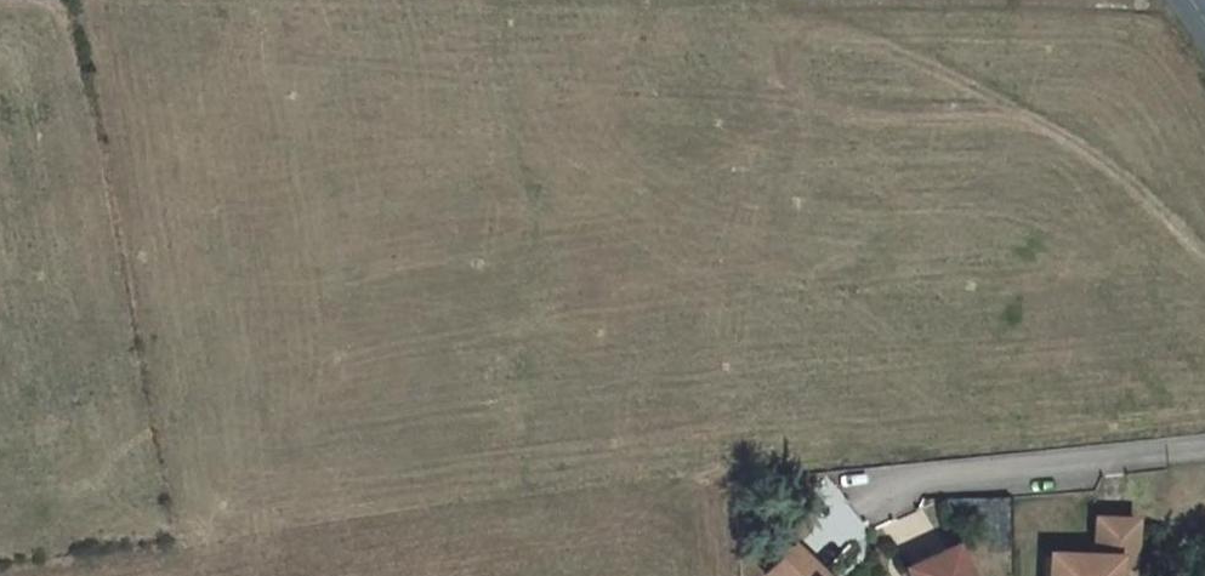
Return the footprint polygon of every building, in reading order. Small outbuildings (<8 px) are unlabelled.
[(1084,512),(1084,547),(1130,547),(1130,513),(1084,512)] [(1112,557),(1112,575),(1150,575),(1151,557),(1112,557)]
